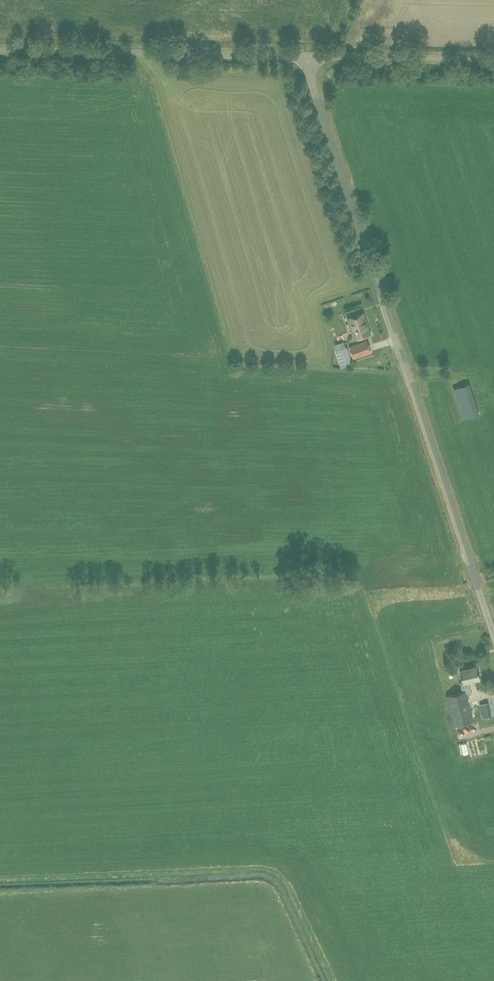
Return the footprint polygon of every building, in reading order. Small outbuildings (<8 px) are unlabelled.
[(355,340),(371,334),(364,312),(347,318),(355,340)] [(353,358),(371,352),(367,341),(349,347),(353,358)] [(345,350),(336,352),(335,353),(339,364),(340,368),(341,369),(343,368),(351,366),(345,349),(345,350)] [(463,683),(460,683),(462,692),(446,696),(454,726),(473,721),(466,695),(471,694),(468,682),(480,679),(477,666),(460,670),(463,683)]
